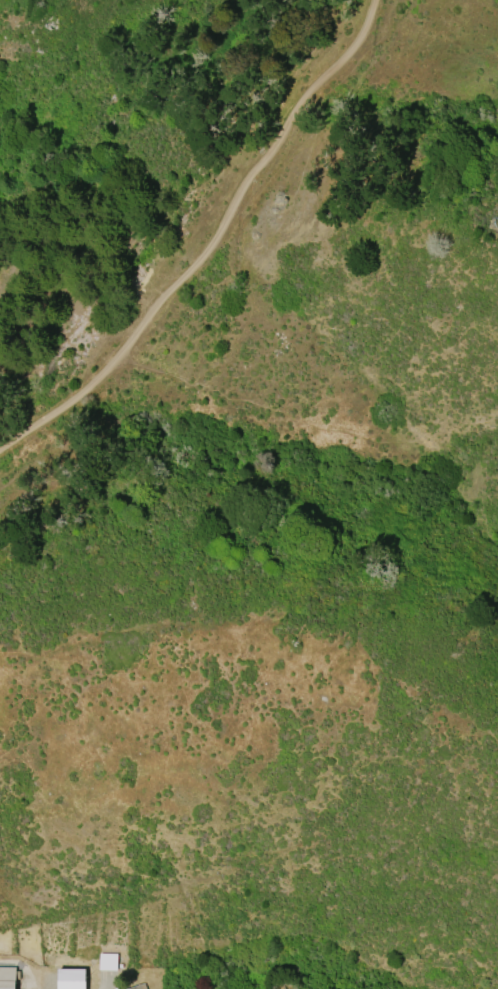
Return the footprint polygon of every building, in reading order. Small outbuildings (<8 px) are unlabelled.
[(15,973),(15,988),(0,988),(0,973),(15,973)]
